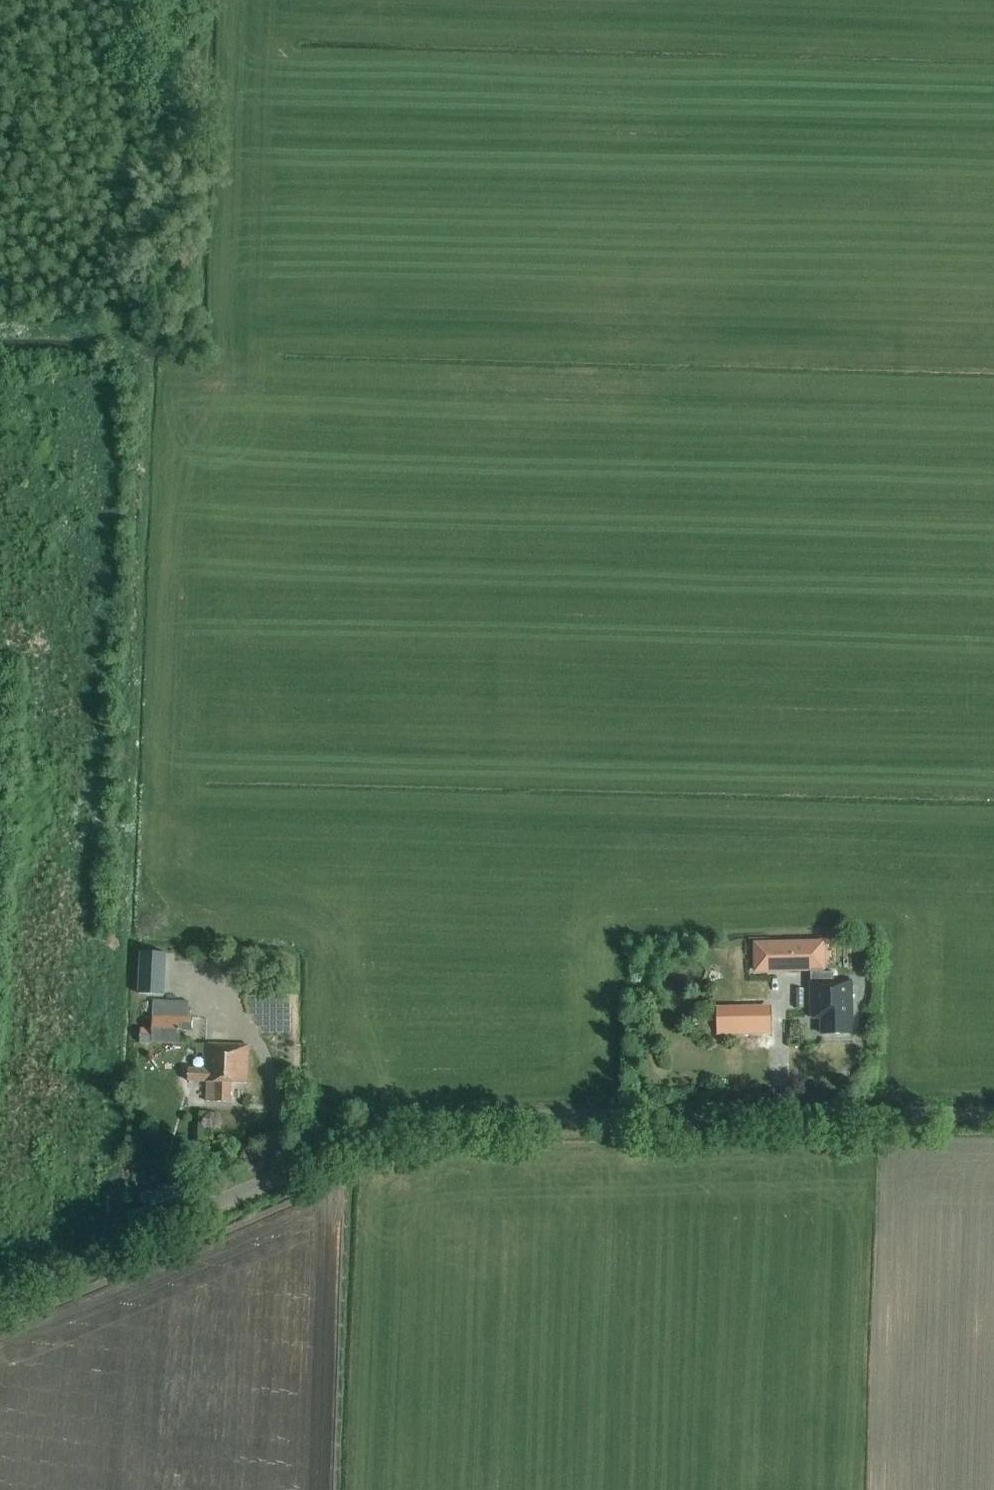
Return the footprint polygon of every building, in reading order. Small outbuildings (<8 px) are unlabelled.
[(810,969),(823,969),(823,943),(770,944),(770,970),(810,969)] [(138,994),(165,995),(167,952),(141,950),(138,994)] [(810,969),(811,982),(834,982),(834,971),(823,972),(823,969),(810,969)] [(822,1034),(853,1034),(852,981),(834,982),(811,982),(811,1018),(822,1018),(822,1034)] [(188,1017),(189,1001),(152,1000),(151,1043),(180,1043),(181,1032),(190,1032),(191,1017),(188,1017)] [(769,1003),(739,1003),(740,1021),(769,1021),(769,1003)] [(194,1054),(204,1054),(203,1073),(188,1072),(188,1080),(197,1081),(197,1079),(203,1079),(203,1082),(207,1082),(206,1102),(230,1103),(231,1083),(248,1084),(249,1046),(194,1044),(194,1054)]
